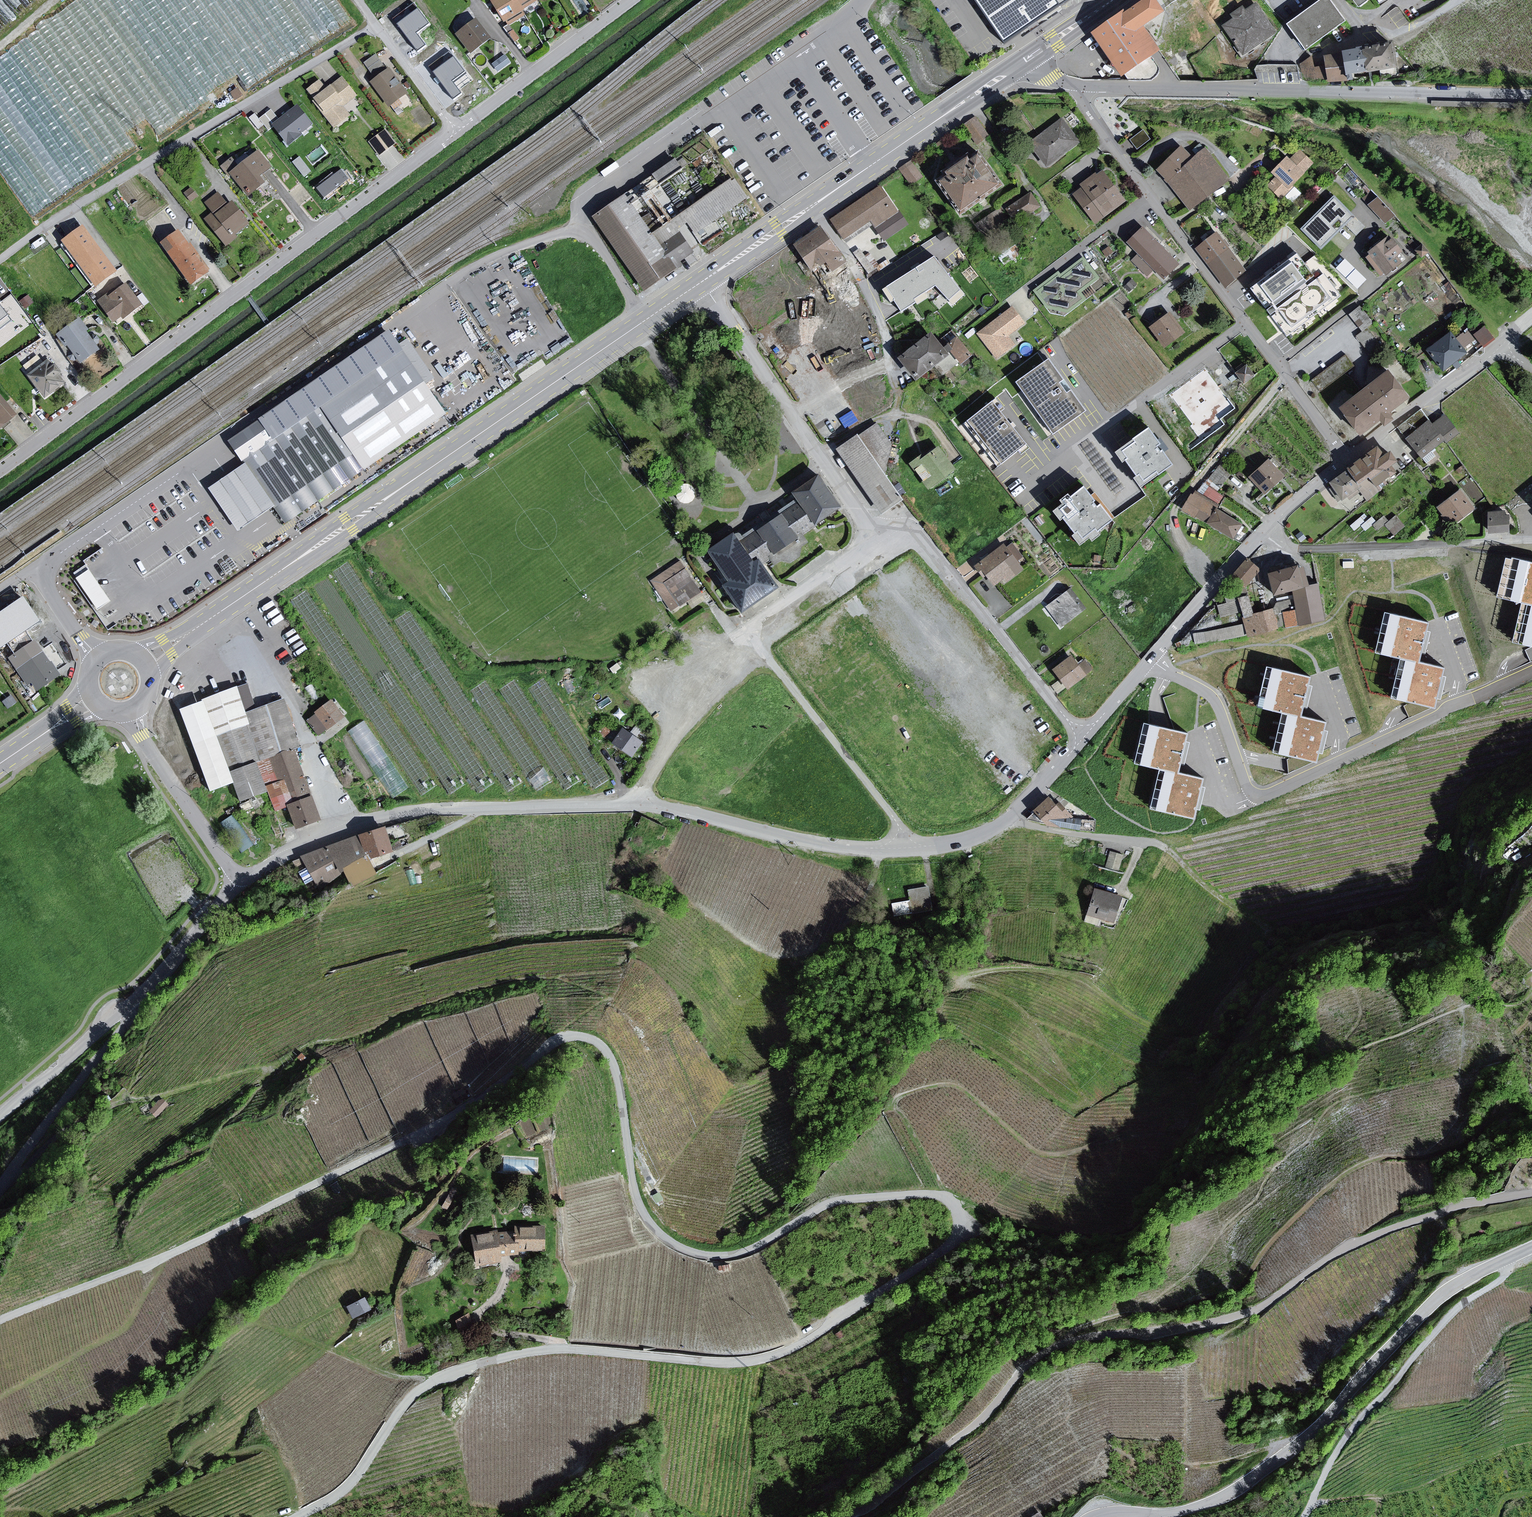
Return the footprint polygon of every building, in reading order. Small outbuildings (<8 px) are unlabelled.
[(32,0),(0,0),(0,21),(3,24),(32,0)] [(28,32),(110,153),(131,139),(126,131),(149,115),(156,125),(174,112),(99,0),(75,0),(28,32)] [(239,32),(247,26),(250,31),(263,23),(247,0),(217,0),(239,32)] [(492,1),(508,26),(528,13),(526,8),(539,2),(537,0),(494,0),(492,1)] [(1005,41),(1061,3),(1060,0),(977,0),(1005,41)] [(1095,35),(1126,77),(1163,51),(1147,28),(1170,12),(1161,0),(1145,0),(1095,35)] [(1286,27),(1308,52),(1348,23),(1332,0),(1321,0),(1286,27)] [(1367,9),(1379,0),(1360,0),(1367,9)] [(1224,27),(1245,57),(1278,34),(1258,3),(1248,12),(1244,6),(1231,15),(1234,21),(1224,27)] [(429,23),(417,8),(396,23),(417,52),(426,45),(416,33),(429,23)] [(477,20),(458,35),(473,55),(492,39),(477,20)] [(1403,69),(1398,46),(1348,55),(1351,77),(1354,77),(1403,69)] [(9,51),(0,57),(0,61),(59,143),(69,135),(9,51)] [(498,69),(511,61),(506,53),(493,61),(498,69)] [(1351,77),(1348,55),(1325,57),(1330,84),(1356,82),(1354,77),(1351,77)] [(464,72),(453,56),(432,71),(453,100),(461,93),(452,81),(464,72)] [(1286,61),(1284,67),(1277,65),(1277,67),(1289,71),(1288,76),(1297,79),(1301,65),(1286,61)] [(391,68),(371,83),(390,108),(407,95),(391,68)] [(30,214),(93,173),(88,165),(78,172),(81,176),(70,183),(0,76),(0,168),(30,214)] [(319,81),(306,91),(334,131),(351,117),(344,109),(358,98),(342,77),(327,90),(319,81)] [(297,104),(272,124),(287,144),(313,124),(297,104)] [(976,114),(968,119),(982,139),(990,134),(976,114)] [(1062,119),(1028,143),(1047,169),(1081,145),(1062,119)] [(1144,130),(1130,141),(1137,151),(1152,140),(1144,130)] [(385,131),(369,143),(379,158),(395,146),(385,131)] [(1157,170),(1190,212),(1229,181),(1205,149),(1195,159),(1182,148),(1157,170)] [(234,158),(221,169),(249,200),(267,186),(263,180),(273,169),(258,149),(238,164),(234,158)] [(1274,177),(1265,188),(1281,201),(1312,164),(1298,150),(1290,160),(1288,158),(1272,174),(1274,177)] [(947,183),(967,211),(1006,186),(984,157),(977,162),(974,158),(951,174),(954,178),(947,183)] [(304,174),(311,170),(304,158),(297,162),(304,174)] [(900,166),(912,182),(923,174),(911,158),(900,166)] [(678,159),(624,190),(632,204),(643,197),(649,207),(676,191),(668,178),(684,169),(678,159)] [(349,178),(341,168),(316,188),(323,198),(349,178)] [(1081,189),(1073,195),(1097,226),(1127,202),(1102,172),(1098,175),(1096,174),(1080,186),(1081,189)] [(880,185),(828,220),(845,245),(873,226),(884,243),(908,227),(880,185)] [(1031,193),(1007,207),(1008,214),(1018,224),(1041,208),(1031,193)] [(1335,193),(1301,226),(1321,247),(1347,223),(1357,233),(1365,225),(1335,193)] [(204,221),(227,246),(250,223),(229,199),(226,202),(218,194),(204,204),(212,214),(204,221)] [(1386,222),(1395,212),(1377,195),(1368,205),(1386,222)] [(599,217),(648,289),(675,271),(626,199),(599,217)] [(822,226),(795,245),(820,283),(848,264),(822,226)] [(85,227),(62,242),(96,288),(117,274),(85,227)] [(1145,229),(1129,245),(1145,262),(1138,268),(1147,278),(1155,271),(1164,280),(1179,265),(1145,229)] [(178,231),(161,244),(192,286),(210,273),(178,231)] [(1217,235),(1196,252),(1227,290),(1245,274),(1217,235)] [(1368,254),(1387,278),(1414,255),(1391,236),(1368,254)] [(1291,322),(1340,295),(1327,272),(1308,283),(1299,268),(1306,265),(1299,253),(1250,281),(1266,310),(1300,290),(1303,295),(1292,301),(1297,310),(1287,316),(1291,322)] [(1357,287),(1367,277),(1346,256),(1336,266),(1357,287)] [(935,259),(887,289),(903,314),(917,305),(915,302),(936,288),(949,302),(961,291),(935,259)] [(1059,272),(1034,291),(1047,309),(1069,312),(1085,300),(1080,293),(1099,278),(1084,259),(1062,276),(1059,272)] [(126,282),(99,301),(113,324),(144,306),(126,282)] [(12,320),(0,305),(0,329),(12,320)] [(1012,307),(977,334),(997,360),(1015,346),(1008,335),(1025,324),(1012,307)] [(1171,313),(1150,328),(1166,349),(1185,335),(1171,313)] [(82,320),(56,337),(67,349),(70,348),(82,366),(102,353),(82,320)] [(1459,333),(1467,344),(1477,336),(1483,345),(1495,337),(1486,325),(1475,332),(1470,326),(1459,333)] [(934,333),(903,357),(920,381),(954,355),(964,367),(976,356),(957,337),(947,348),(934,333)] [(1452,333),(1428,350),(1445,371),(1468,355),(1452,333)] [(390,335),(233,442),(288,522),(445,416),(390,335)] [(1469,353),(1481,344),(1477,338),(1464,347),(1469,353)] [(1320,388),(1355,364),(1346,352),(1312,377),(1320,388)] [(1048,359),(1016,382),(1055,437),(1088,415),(1073,393),(1068,396),(1062,386),(1065,384),(1048,359)] [(48,360),(28,375),(45,399),(66,384),(48,360)] [(1248,366),(1238,374),(1246,384),(1255,375),(1248,366)] [(1205,367),(1170,397),(1198,437),(1235,409),(1205,367)] [(1393,369),(1340,409),(1365,438),(1413,398),(1393,369)] [(15,420),(0,402),(0,433),(15,420)] [(992,402),(968,421),(1002,466),(1026,445),(992,402)] [(1429,421),(1407,440),(1423,460),(1458,432),(1443,415),(1433,425),(1429,421)] [(1144,422),(1110,448),(1137,489),(1175,466),(1144,422)] [(877,425),(838,451),(884,516),(907,502),(887,473),(893,446),(877,425)] [(911,464),(929,488),(956,468),(939,444),(911,464)] [(1380,448),(1329,484),(1345,503),(1402,464),(1395,454),(1388,457),(1380,448)] [(1271,458),(1247,478),(1265,495),(1285,478),(1271,458)] [(274,511),(244,467),(208,492),(238,535),(274,511)] [(738,536),(712,554),(732,582),(726,587),(745,612),(777,589),(764,571),(848,510),(820,470),(788,493),(796,504),(743,543),(738,536)] [(1080,482),(1047,512),(1078,550),(1112,525),(1080,482)] [(1195,490),(1181,512),(1207,523),(1217,505),(1195,490)] [(1461,493),(1438,510),(1452,529),(1475,510),(1461,493)] [(1218,510),(1210,524),(1236,541),(1244,528),(1218,510)] [(1503,511),(1486,512),(1486,534),(1504,533),(1503,511)] [(1394,513),(1386,524),(1396,531),(1404,520),(1394,513)] [(1004,545),(976,565),(995,586),(1005,585),(1024,570),(1019,562),(1024,559),(1012,544),(1007,549),(1004,545)] [(1508,558),(1498,599),(1523,605),(1531,607),(1531,564),(1508,558)] [(677,560),(646,580),(668,614),(699,594),(677,560)] [(1246,560),(1231,579),(1247,589),(1258,571),(1246,560)] [(1298,566),(1268,574),(1274,596),(1304,589),(1298,566)] [(89,572),(76,581),(96,611),(109,603),(89,572)] [(1068,591),(1044,608),(1061,627),(1082,611),(1068,591)] [(0,611),(0,648),(7,643),(14,654),(33,641),(26,631),(40,620),(23,595),(0,611)] [(1531,647),(1531,607),(1523,605),(1514,643),(1531,647)] [(1428,621),(1384,611),(1374,651),(1399,657),(1418,661),(1428,621)] [(1245,626),(1195,635),(1196,646),(1248,638),(1245,626)] [(14,654),(8,658),(27,685),(31,682),(37,691),(61,675),(51,661),(50,662),(35,639),(33,641),(14,654)] [(1071,656),(1053,670),(1069,690),(1087,676),(1071,656)] [(1390,695),(1434,705),(1443,667),(1418,661),(1399,657),(1390,695)] [(1309,675),(1265,665),(1256,706),(1281,711),(1300,716),(1309,675)] [(202,702),(204,704),(231,776),(259,765),(295,752),(300,748),(284,700),(257,711),(247,684),(202,702)] [(11,695),(2,701),(8,709),(17,702),(11,695)] [(333,703),(309,722),(321,736),(345,718),(333,703)] [(204,704),(181,713),(212,794),(234,785),(231,776),(204,704)] [(1272,750),(1316,760),(1325,722),(1300,716),(1281,711),(1272,750)] [(364,719),(348,729),(372,765),(388,755),(364,719)] [(1187,732),(1143,721),(1133,762),(1158,768),(1177,772),(1187,732)] [(644,743),(623,730),(613,745),(633,759),(644,743)] [(277,813),(289,808),(313,799),(295,752),(259,765),(269,793),(277,813)] [(269,793),(259,765),(231,776),(234,785),(241,804),(269,793)] [(1150,806),(1194,816),(1203,778),(1177,772),(1158,768),(1150,806)] [(1050,794),(1033,808),(1045,823),(1078,829),(1079,818),(1073,817),(1050,794)] [(289,808),(298,831),(322,822),(313,799),(289,808)] [(382,824),(357,832),(365,858),(391,850),(382,824)] [(365,858),(357,832),(299,854),(318,888),(342,873),(340,870),(342,869),(351,886),(375,873),(365,858)] [(1110,851),(1105,868),(1118,872),(1123,854),(1110,851)] [(1120,894),(1094,886),(1086,914),(1112,921),(1120,894)] [(539,1173),(540,1162),(507,1160),(507,1172),(539,1173)] [(546,1249),(544,1226),(518,1228),(519,1231),(498,1233),(498,1231),(474,1233),(476,1262),(502,1261),(502,1255),(526,1253),(526,1250),(546,1249)] [(348,1306),(354,1318),(372,1309),(366,1297),(348,1306)]
